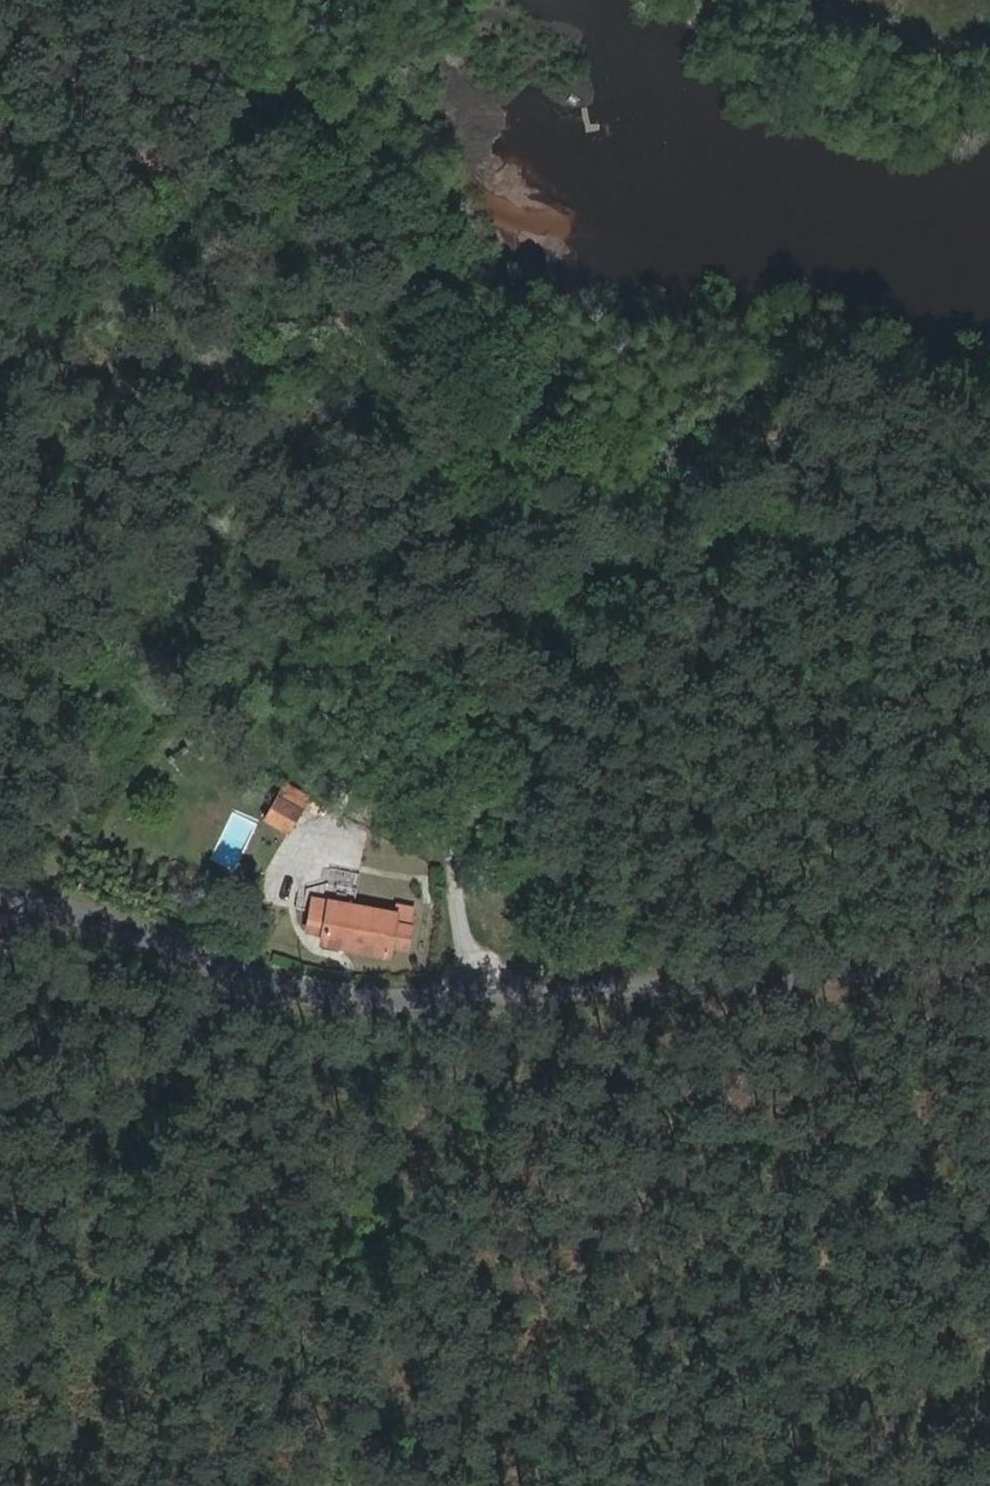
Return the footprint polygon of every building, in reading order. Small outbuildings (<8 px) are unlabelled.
[(258,816),(284,831),(299,805),(273,790),(258,816)] [(398,918),(400,910),(329,896),(326,899),(311,897),(304,931),(319,934),(318,945),(390,959),(392,947),(409,949),(415,922),(398,918)]
